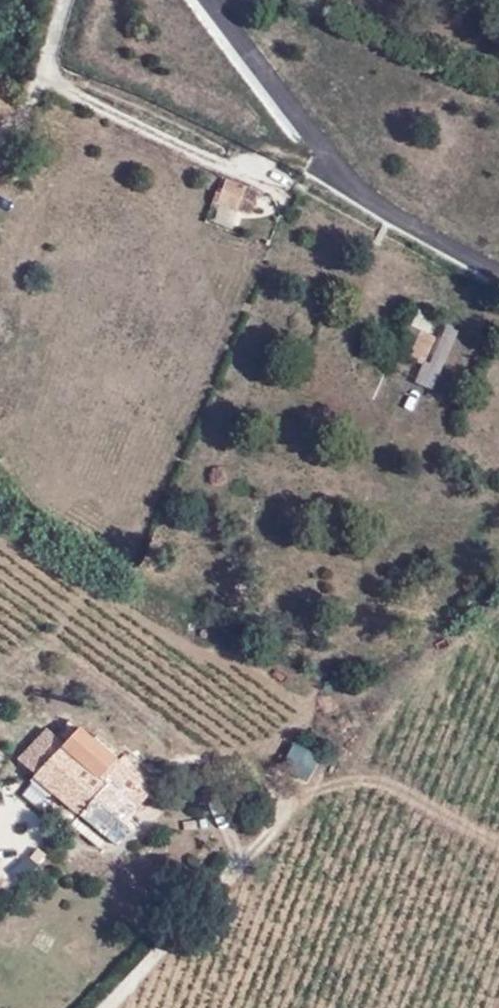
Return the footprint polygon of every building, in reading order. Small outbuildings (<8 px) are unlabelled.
[(251,186),(226,179),(222,193),(216,192),(213,203),(243,212),(251,186)] [(406,324),(394,351),(425,365),(437,337),(406,324)] [(30,780),(115,852),(135,828),(122,817),(147,787),(77,729),(65,742),(48,728),(21,760),(36,773),(30,780)] [(279,766),(308,780),(321,754),(292,739),(279,766)]
